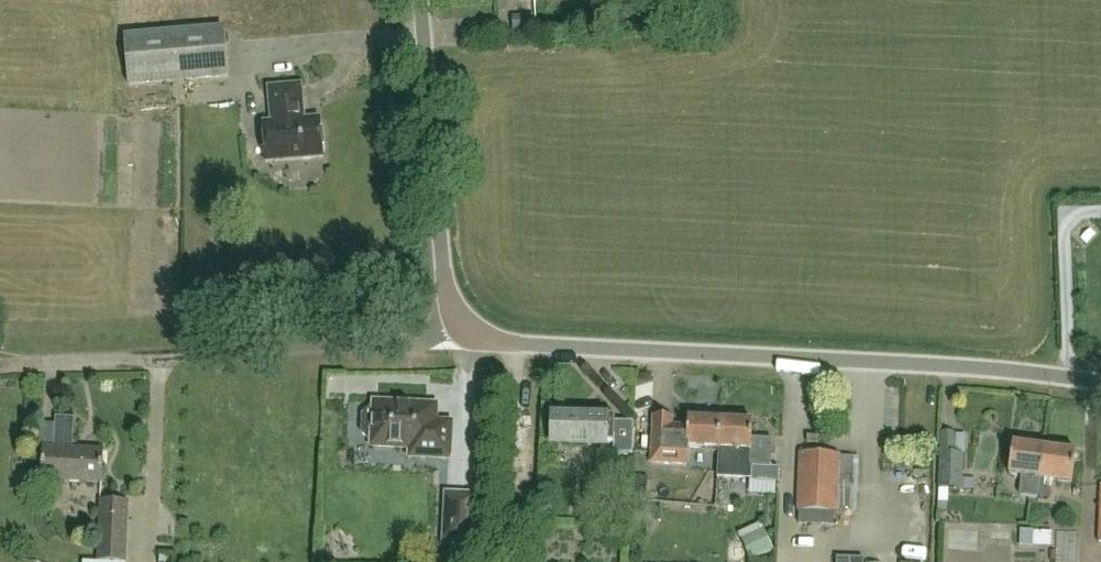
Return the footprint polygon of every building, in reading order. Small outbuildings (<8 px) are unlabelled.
[(535,37),(534,17),(512,18),(513,38),(535,37)] [(225,29),(126,38),(130,86),(229,77),(225,29)] [(302,85),(270,88),(273,123),(264,123),(267,163),(324,158),(321,119),(305,120),(302,85)] [(361,434),(371,445),(371,448),(409,450),(408,460),(451,462),(452,422),(436,421),(437,405),(373,403),(373,407),(362,415),(361,434)] [(615,417),(552,416),(551,443),(615,444),(615,417)] [(56,417),(54,450),(44,449),(43,480),(103,483),(105,453),(74,451),(76,418),(56,417)] [(688,418),(688,427),(673,426),(673,418),(653,417),(651,465),(688,467),(689,447),(720,449),(721,420),(688,418)] [(630,421),(615,420),(615,435),(630,436),(630,421)] [(721,420),(720,449),(718,474),(751,476),(751,469),(772,469),(774,439),(754,438),(754,421),(721,420)] [(940,432),(939,490),(938,502),(947,503),(948,490),(963,491),(964,454),(955,454),(955,433),(940,432)] [(1041,479),(1045,448),(1014,444),(1010,475),(1022,476),(1019,497),(1030,498),(1039,499),(1041,479)] [(1041,479),(1039,499),(1047,500),(1052,490),(1053,480),(1073,483),(1077,452),(1045,448),(1041,479)] [(838,514),(841,455),(801,454),(799,512),(838,514)] [(648,484),(634,483),(634,501),(647,501),(648,484)] [(477,546),(479,496),(445,494),(442,544),(477,546)] [(48,512),(49,499),(40,499),(40,511),(48,512)] [(129,503),(101,502),(99,561),(127,561),(129,503)] [(751,561),(774,550),(764,530),(741,540),(751,561)] [(1033,548),(1033,531),(1021,530),(1021,548),(1033,548)]
